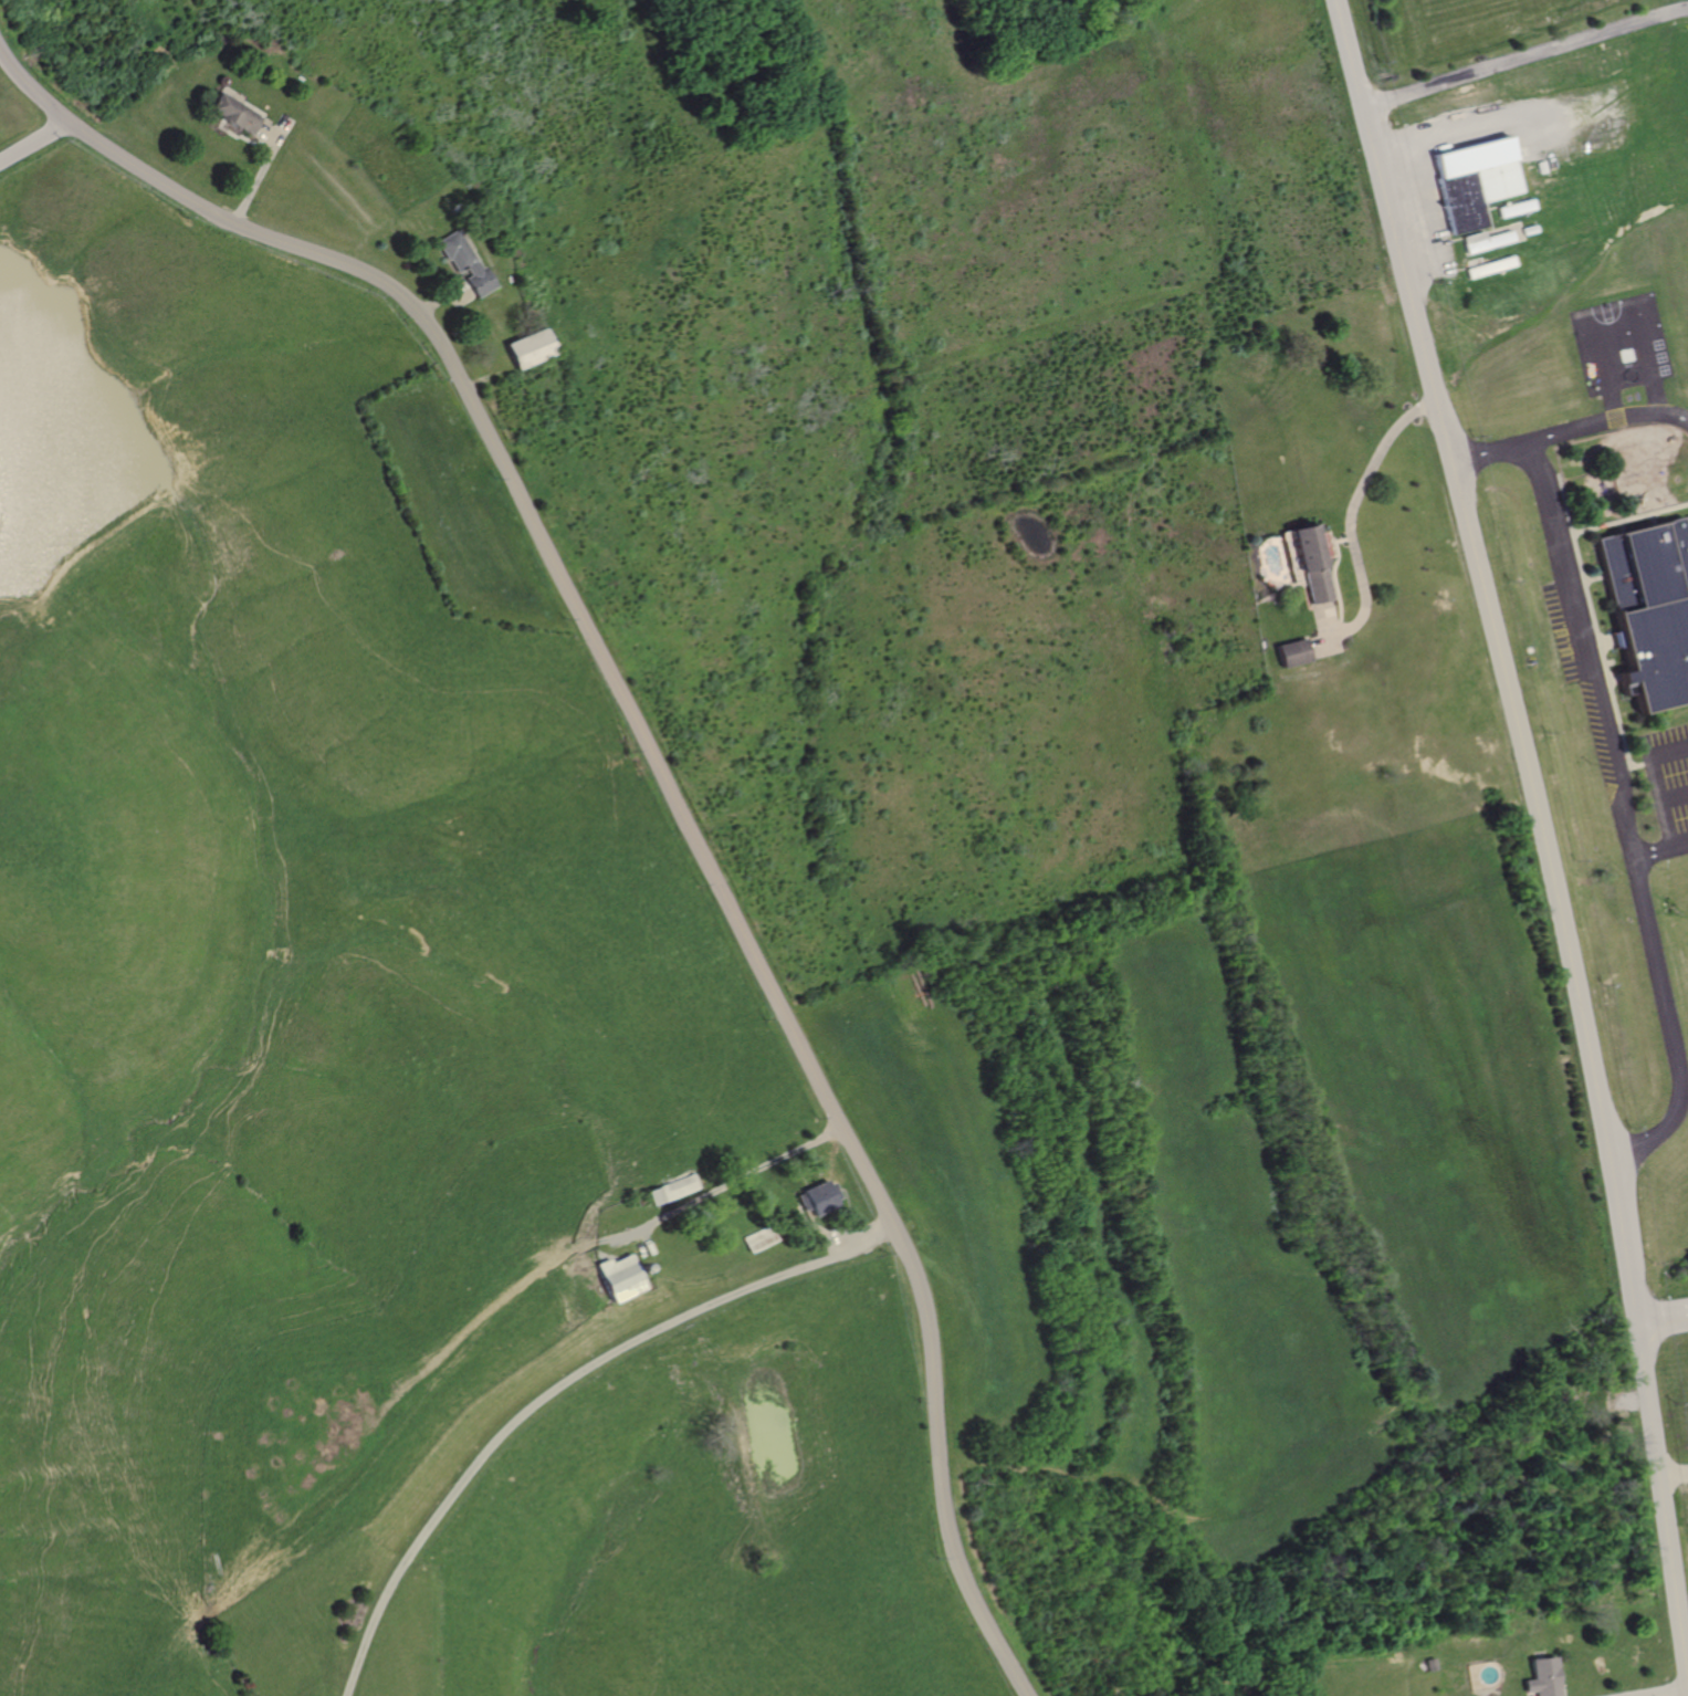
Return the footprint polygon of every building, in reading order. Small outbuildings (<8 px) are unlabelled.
[(251,136),(260,117),(211,93),(202,113),(251,136)] [(1432,155),(1450,233),(1490,224),(1486,205),(1524,195),(1510,135),(1432,155)] [(494,287),(456,229),(436,242),(455,271),(463,265),(469,275),(464,278),(477,298),(494,287)] [(1461,237),(1466,255),(1514,242),(1511,230),(1484,238),(1482,231),(1461,237)] [(552,356),(542,329),(504,343),(514,369),(552,356)] [(1642,711),(1687,699),(1687,527),(1685,514),(1597,536),(1642,711)] [(1329,600),(1312,524),(1279,532),(1290,584),(1299,582),(1304,605),(1329,600)] [(1278,670),(1307,662),(1300,639),(1271,647),(1278,670)] [(695,1188),(689,1172),(643,1190),(649,1205),(695,1188)] [(807,1214),(837,1202),(828,1179),(798,1190),(807,1214)] [(609,1303),(642,1291),(628,1254),(607,1262),(606,1259),(594,1263),(609,1303)] [(1557,1657),(1531,1659),(1533,1680),(1524,1681),(1525,1693),(1535,1692),(1536,1695),(1561,1695),(1557,1657)]
